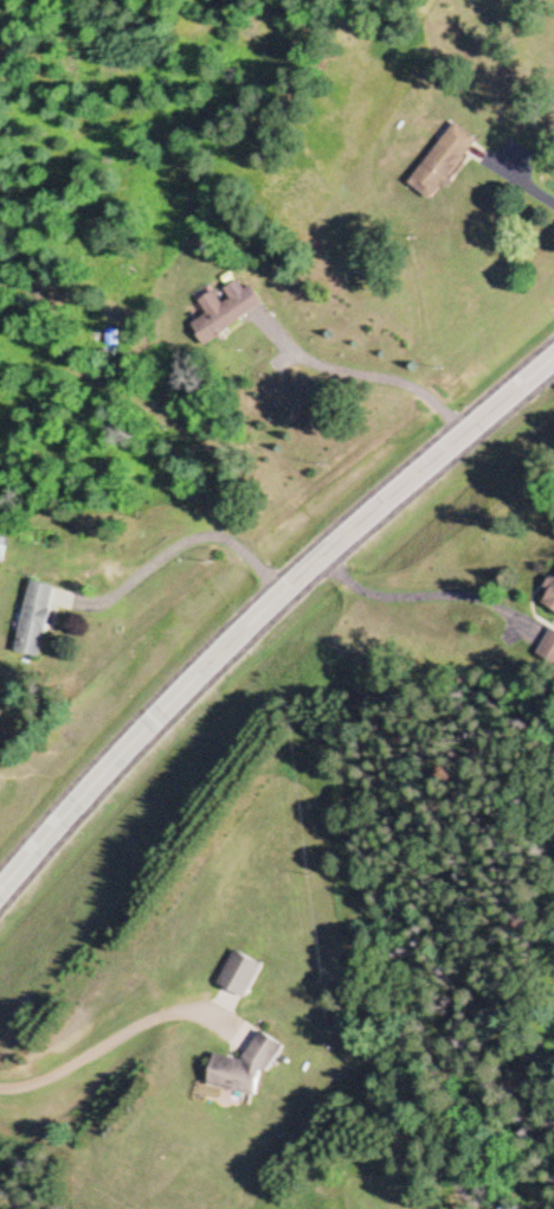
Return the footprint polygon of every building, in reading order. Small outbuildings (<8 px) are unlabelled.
[(407,186),(431,203),(475,143),(452,125),(407,186)] [(260,308),(241,277),(218,292),(216,290),(197,302),(206,315),(190,325),(203,345),(260,308)] [(552,577),(545,610),(553,611),(553,578),(552,577)] [(13,653),(39,658),(53,585),(28,581),(13,653)] [(553,663),(553,630),(540,655),(553,663)] [(266,965),(237,951),(221,986),(250,999),(266,965)] [(260,1098),(262,1088),(285,1051),(285,1047),(263,1033),(245,1062),(217,1057),(211,1087),(215,1089),(260,1098)]
